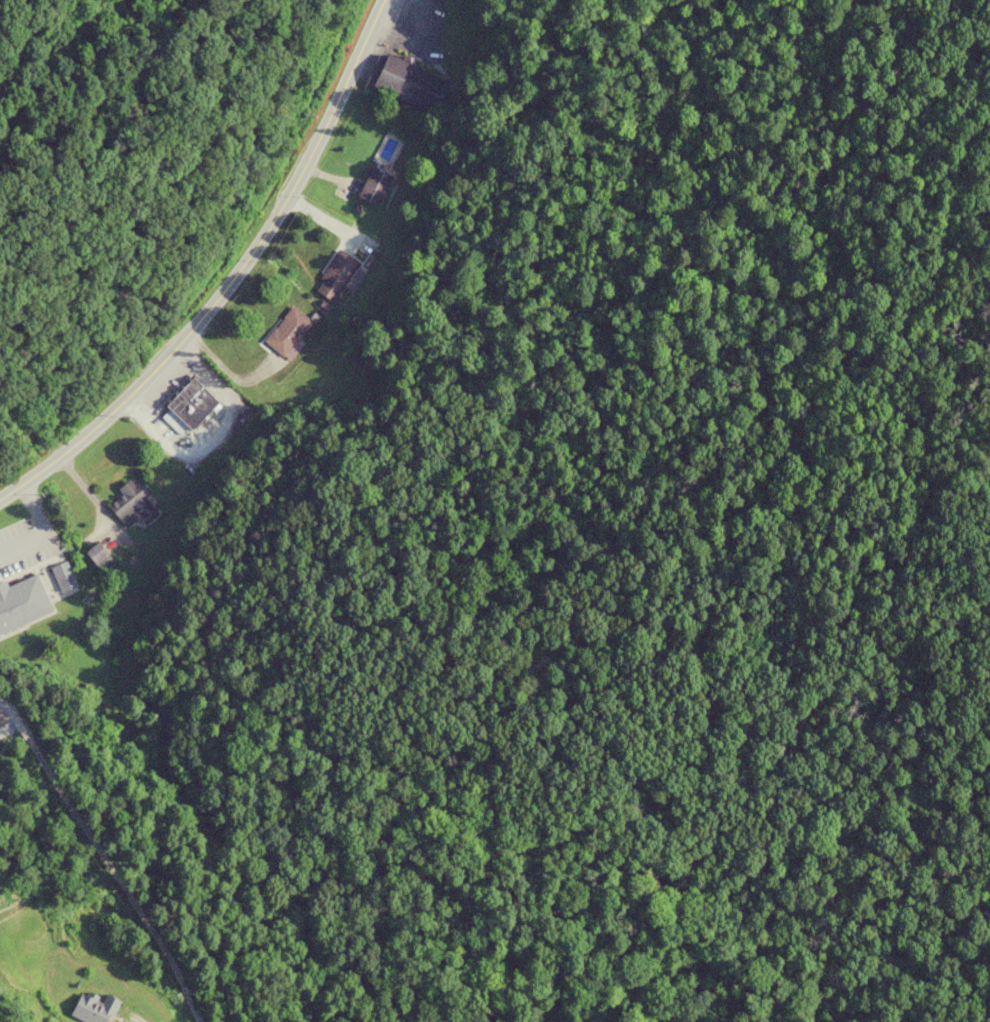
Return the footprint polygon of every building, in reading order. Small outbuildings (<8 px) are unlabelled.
[(433,113),(446,80),(383,56),(370,89),(433,113)] [(376,208),(392,179),(371,167),(355,197),(376,208)] [(334,303),(344,286),(348,289),(362,266),(337,251),(313,291),(334,303)] [(311,322),(291,306),(262,342),(282,358),(311,322)] [(157,413),(184,440),(219,405),(192,378),(157,413)] [(124,530),(138,520),(143,527),(158,516),(145,499),(149,496),(136,479),(113,495),(117,500),(107,506),(124,530)] [(105,579),(117,568),(96,543),(83,555),(105,579)] [(45,574),(58,606),(77,598),(64,566),(45,574)] [(105,994),(101,1001),(80,991),(68,1016),(82,1021),(108,1021),(118,1000),(105,994)]
